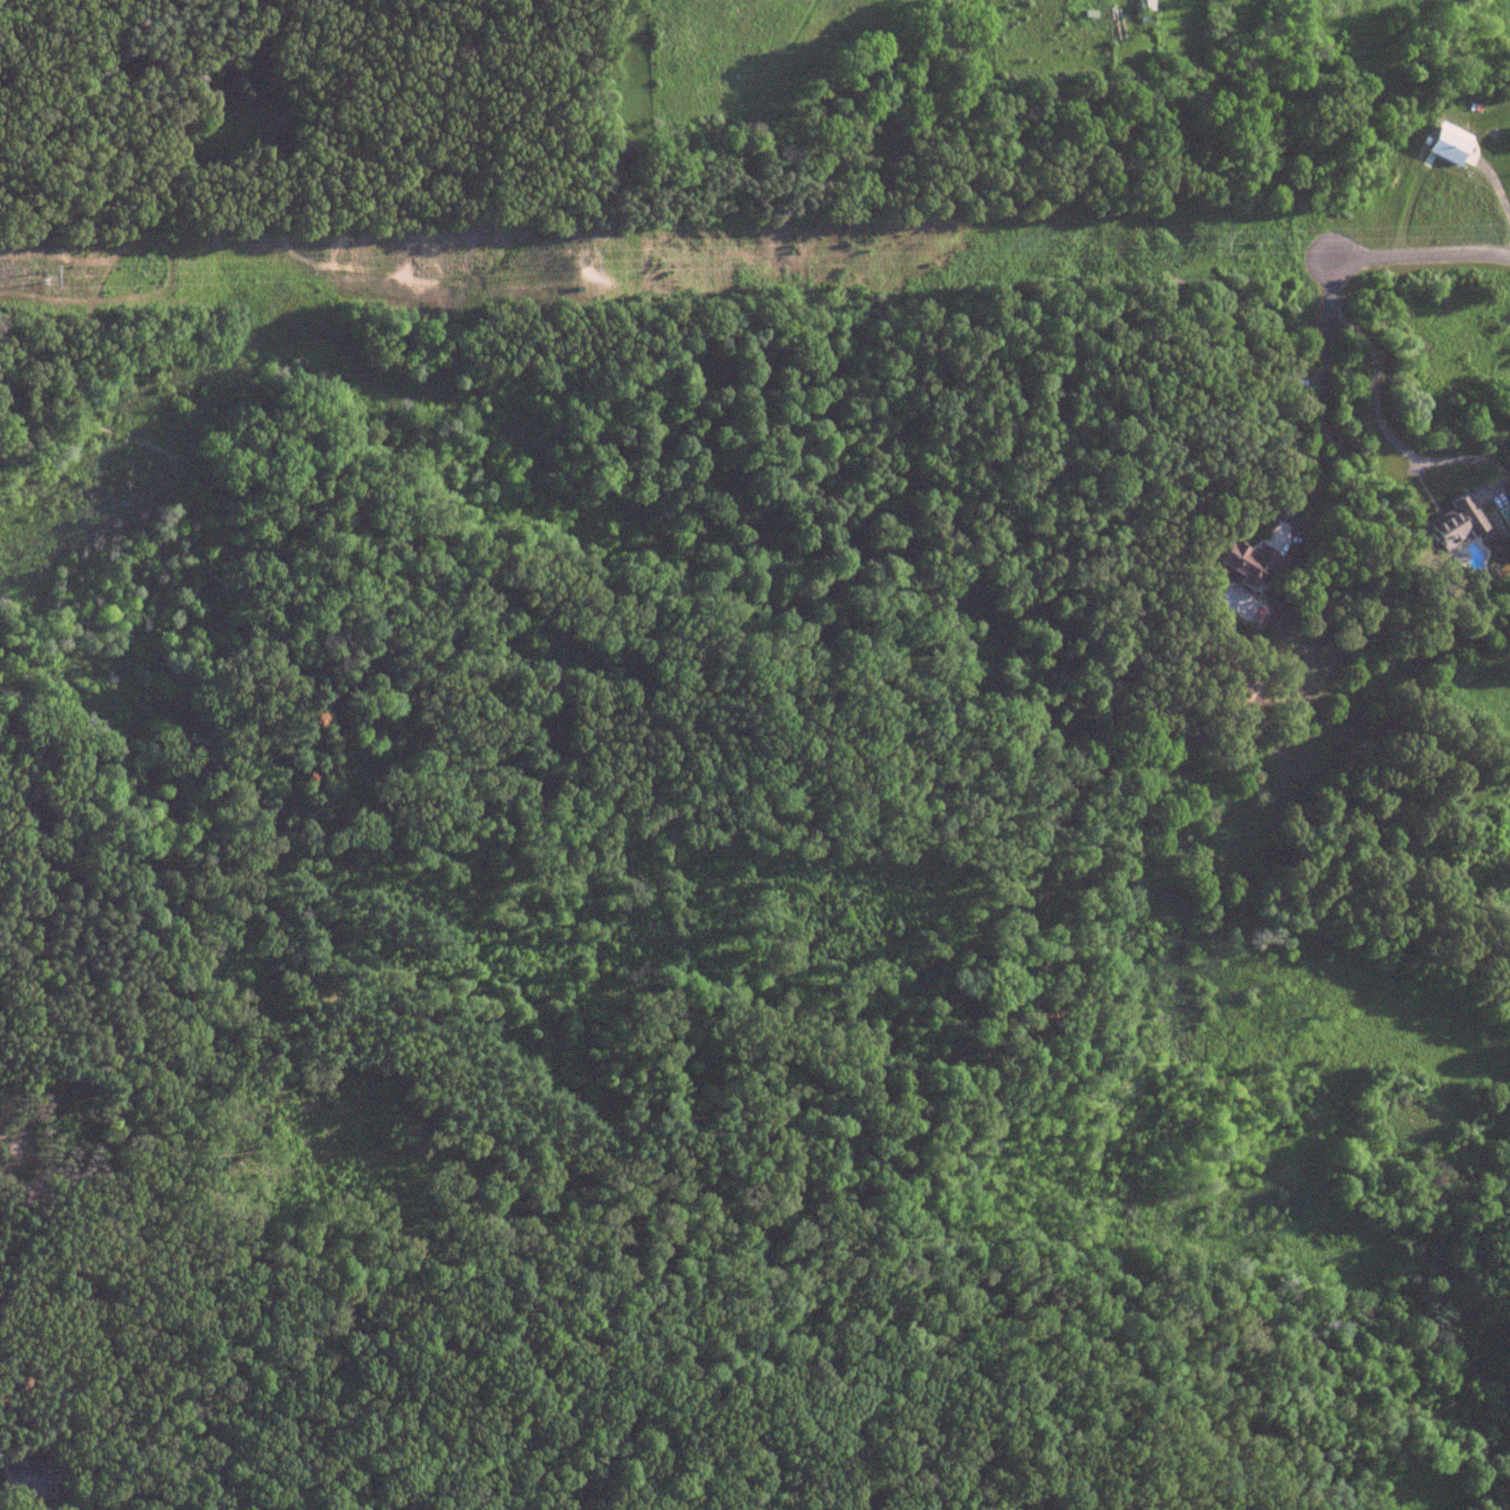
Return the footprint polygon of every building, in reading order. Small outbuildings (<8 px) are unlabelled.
[(1138,11),(1152,11),(1152,0),(1138,0),(1138,11)] [(1450,502),(1454,511),(1428,523),(1441,551),(1486,530),(1469,494),(1450,502)] [(1509,527),(1509,504),(1498,512),(1509,528),(1509,527)] [(1228,540),(1215,563),(1253,585),(1262,569),(1272,574),(1281,558),(1259,545),(1253,554),(1228,540)]
